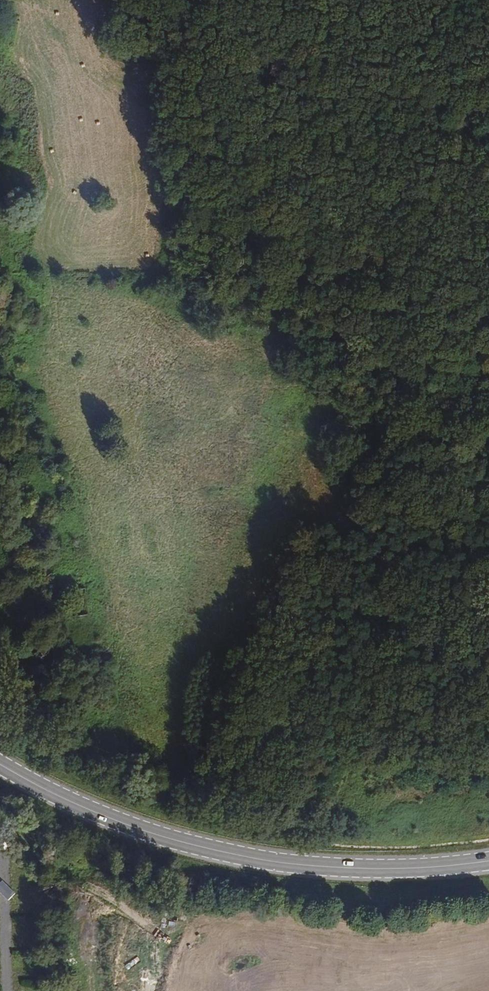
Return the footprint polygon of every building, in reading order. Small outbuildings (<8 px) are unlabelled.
[(2,880),(0,883),(0,894),(9,902),(16,894),(2,880)]
